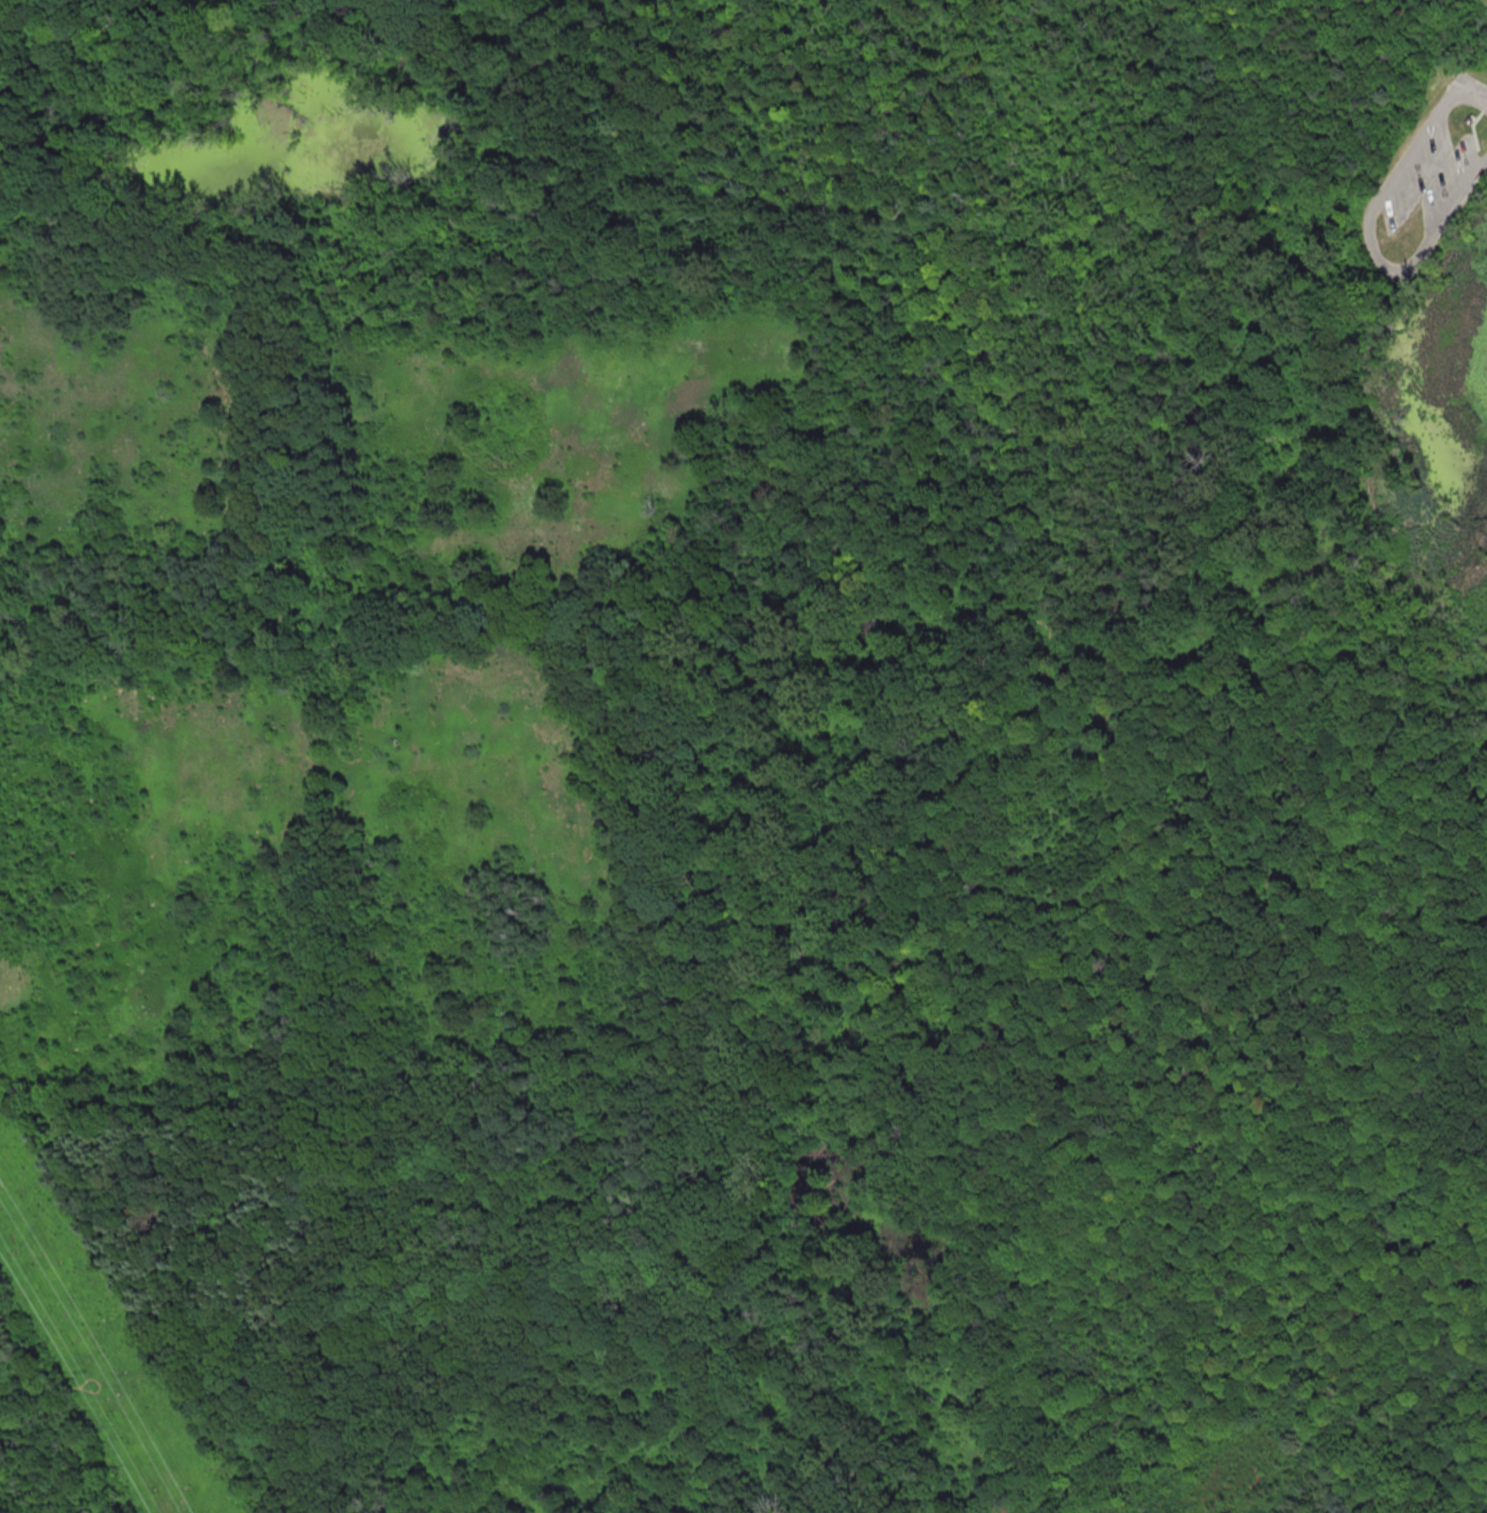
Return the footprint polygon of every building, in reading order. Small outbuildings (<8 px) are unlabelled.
[(1468,115),(1471,118),(1467,124),(1463,121),(1468,115)]
